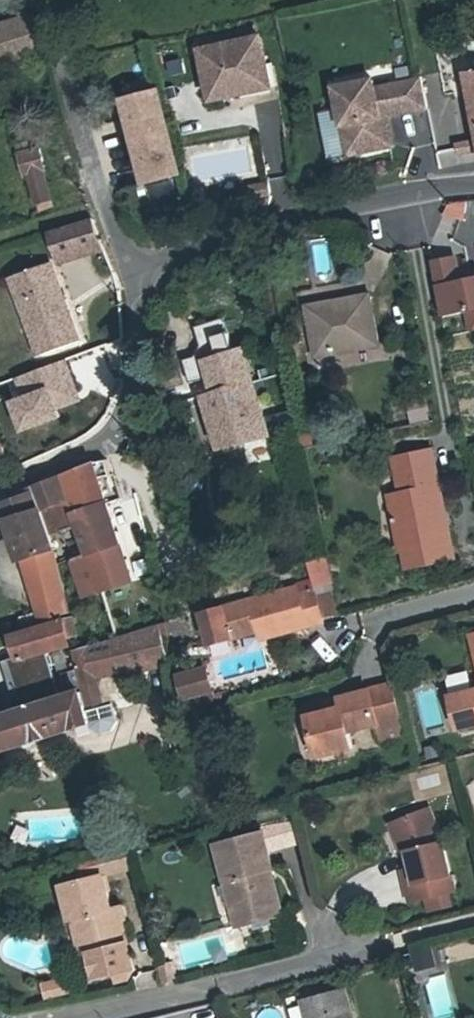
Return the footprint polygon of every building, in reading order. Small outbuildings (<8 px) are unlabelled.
[(0,28),(0,64),(1,68),(44,54),(32,18),(0,28)] [(262,38),(204,51),(216,100),(273,85),(262,38)] [(428,104),(422,73),(412,75),(374,83),(373,76),(335,84),(343,122),(353,120),(359,150),(394,142),(388,113),(386,105),(396,103),(397,111),(428,104)] [(157,89),(125,99),(151,183),(183,173),(157,89)] [(396,103),(386,105),(388,113),(397,111),(396,103)] [(353,120),(343,122),(349,152),(359,150),(353,120)] [(438,152),(443,170),(473,160),(473,141),(438,152)] [(24,163),(28,161),(44,208),(60,203),(47,168),(49,166),(41,146),(20,152),(24,163)] [(468,217),(467,203),(447,203),(448,218),(468,217)] [(89,220),(47,233),(57,264),(99,250),(89,220)] [(473,330),(473,272),(472,272),(470,255),(434,259),(441,318),(467,314),(470,331),(473,330)] [(48,265),(10,279),(40,356),(78,342),(48,265)] [(366,296),(307,307),(315,354),(374,342),(366,296)] [(195,326),(204,361),(232,353),(223,318),(195,326)] [(232,353),(204,361),(214,395),(204,398),(207,406),(218,452),(251,440),(268,439),(243,350),(232,353)] [(78,399),(63,360),(13,379),(20,398),(6,403),(17,432),(61,415),(57,406),(78,399)] [(416,485),(399,489),(388,491),(399,551),(404,550),(406,568),(452,558),(429,445),(392,453),(396,473),(414,470),(416,485)] [(74,521),(86,556),(118,548),(96,478),(107,474),(103,462),(91,464),(61,475),(68,493),(79,520),(74,521)] [(396,473),(399,489),(416,485),(414,470),(396,473)] [(61,475),(31,486),(38,505),(52,500),(68,493),(61,475)] [(23,489),(25,494),(0,503),(0,504),(5,518),(38,505),(31,486),(23,489)] [(52,500),(38,505),(47,531),(61,526),(74,521),(79,520),(68,493),(52,500)] [(38,505),(5,518),(19,559),(53,547),(47,531),(38,505)] [(59,563),(53,547),(19,559),(37,613),(40,623),(61,615),(68,613),(59,563)] [(86,556),(72,560),(78,577),(80,576),(85,592),(102,587),(99,573),(124,567),(119,548),(118,548),(86,556)] [(99,573),(102,587),(128,581),(124,567),(99,573)] [(209,643),(228,637),(257,629),(268,626),(269,634),(320,620),(319,616),(313,594),(311,589),(310,589),(307,579),(294,583),(294,586),(200,612),(209,643)] [(313,594),(319,616),(335,611),(329,589),(313,594)] [(24,628),(40,623),(37,613),(20,618),(24,628)] [(62,619),(9,635),(16,660),(46,652),(43,644),(67,638),(62,619)] [(170,638),(185,634),(181,619),(166,624),(170,638)] [(258,637),(269,634),(268,626),(257,629),(258,637)] [(164,664),(154,627),(72,651),(81,694),(0,721),(0,727),(1,727),(9,749),(89,724),(91,729),(101,735),(111,731),(117,721),(111,704),(102,707),(95,678),(115,674),(115,677),(164,664)] [(174,675),(180,699),(210,690),(204,667),(174,675)] [(78,691),(74,675),(58,679),(63,695),(78,691)] [(335,706),(319,710),(301,714),(311,755),(346,746),(342,729),(372,722),(376,738),(401,732),(389,683),(333,697),(335,706)] [(450,694),(458,727),(473,723),(473,687),(450,694)] [(28,706),(26,700),(10,704),(13,713),(22,710),(22,708),(28,706)] [(405,849),(409,867),(412,881),(402,883),(405,900),(450,891),(440,841),(428,809),(395,822),(405,849)] [(260,832),(265,853),(296,845),(290,820),(259,827),(260,832)] [(211,844),(227,908),(237,906),(241,925),(278,916),(268,879),(258,881),(255,868),(265,866),(268,865),(265,853),(260,832),(211,844)] [(268,879),(265,866),(255,868),(258,881),(268,879)] [(399,868),(402,883),(412,881),(409,867),(399,868)] [(62,923),(65,923),(73,921),(82,954),(90,982),(109,977),(111,984),(123,980),(127,972),(110,909),(102,911),(93,879),(53,890),(62,923)] [(232,927),(241,925),(237,906),(227,908),(232,927)] [(74,956),(82,954),(73,921),(65,923),(74,956)] [(416,951),(418,971),(440,968),(437,949),(416,951)] [(61,983),(49,986),(52,998),(64,995),(61,983)] [(49,986),(39,989),(42,1001),(52,998),(49,986)] [(346,993),(319,999),(324,1017),(352,1017),(346,993)] [(302,1003),(306,1017),(324,1017),(319,999),(302,1003)]
